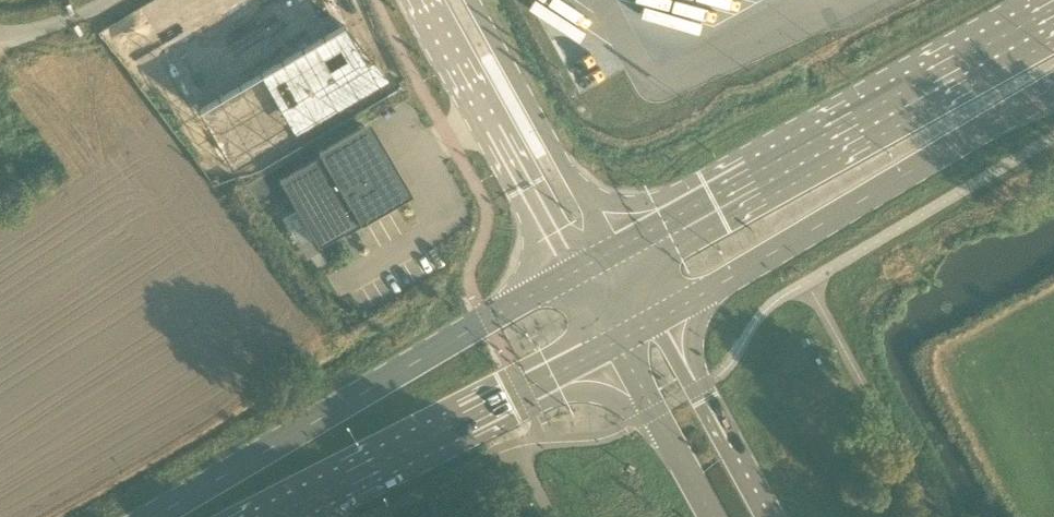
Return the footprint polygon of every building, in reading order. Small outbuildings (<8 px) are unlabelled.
[(163,45),(196,106),(347,23),(339,0),(245,0),(163,45)] [(347,23),(196,106),(230,168),(392,79),(376,60),(347,23)] [(364,126),(319,152),(321,156),(279,180),(319,248),(361,224),(361,225),(407,199),(364,126)]
